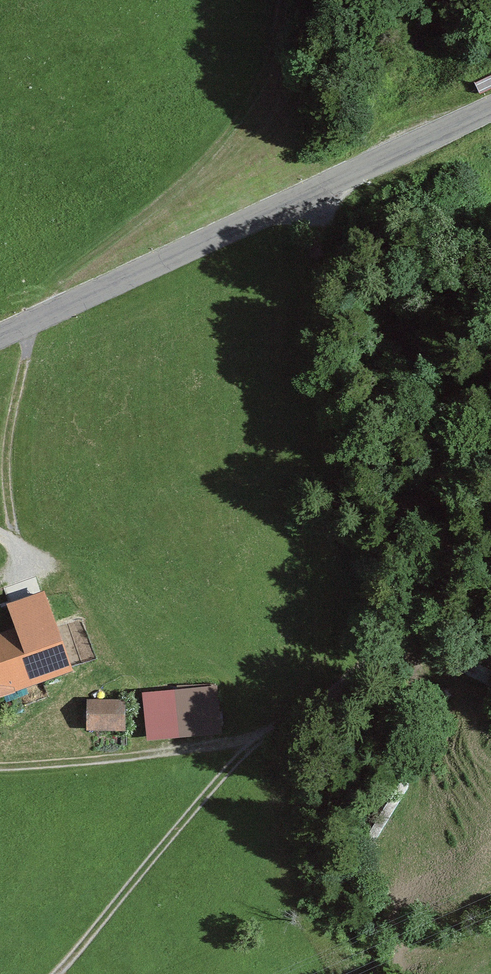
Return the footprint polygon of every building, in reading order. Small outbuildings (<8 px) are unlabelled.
[(82,606),(57,615),(51,595),(26,604),(35,629),(0,640),(0,706),(26,697),(24,689),(101,663),(82,606)] [(223,688),(149,694),(153,738),(227,732),(223,688)] [(136,704),(95,703),(95,731),(135,732),(136,704)]
